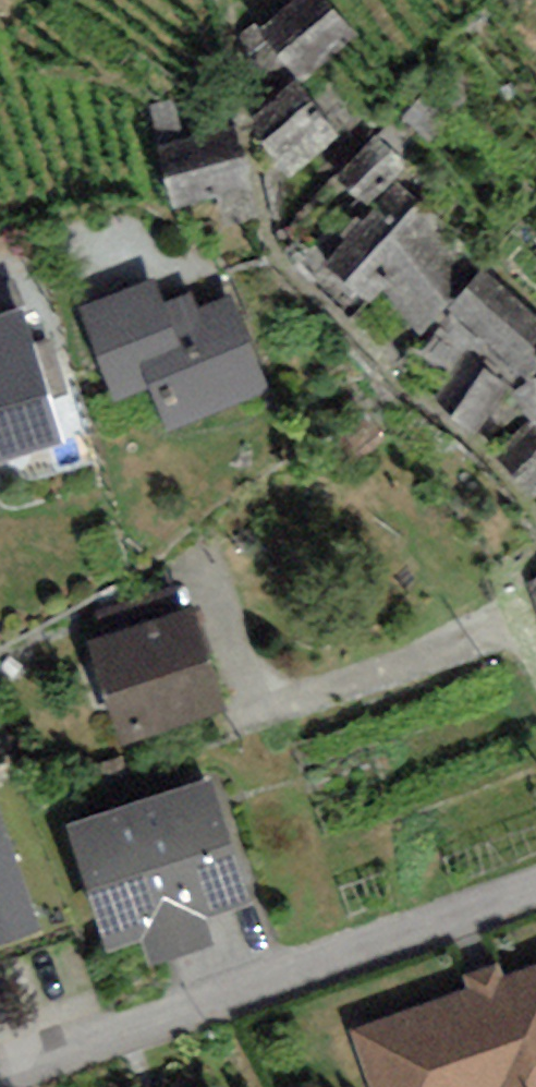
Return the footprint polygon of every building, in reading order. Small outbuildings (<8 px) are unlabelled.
[(237,38),(271,78),(286,66),(298,81),(354,34),(325,0),(295,0),(262,28),(256,22),(237,38)] [(339,135),(293,82),(246,122),(291,175),(339,135)] [(232,126),(155,146),(170,208),(248,188),(232,126)] [(401,163),(375,138),(343,169),(369,195),(401,163)] [(381,290),(422,334),(478,270),(398,183),(327,264),(370,305),(381,290)] [(456,304),(518,362),(535,342),(535,321),(485,273),(456,304)] [(268,392),(237,304),(167,328),(156,295),(86,319),(117,407),(165,390),(177,424),(268,392)] [(24,316),(0,323),(0,417),(50,402),(24,316)] [(502,387),(467,361),(442,393),(477,420),(502,387)] [(498,460),(530,495),(535,489),(535,425),(498,460)] [(188,616),(92,648),(122,738),(218,707),(188,616)] [(211,774),(77,821),(115,928),(143,918),(153,946),(206,928),(196,900),(249,882),(211,774)] [(34,910),(0,814),(0,922),(34,910)] [(359,1040),(375,1086),(535,1086),(535,979),(359,1040)]
